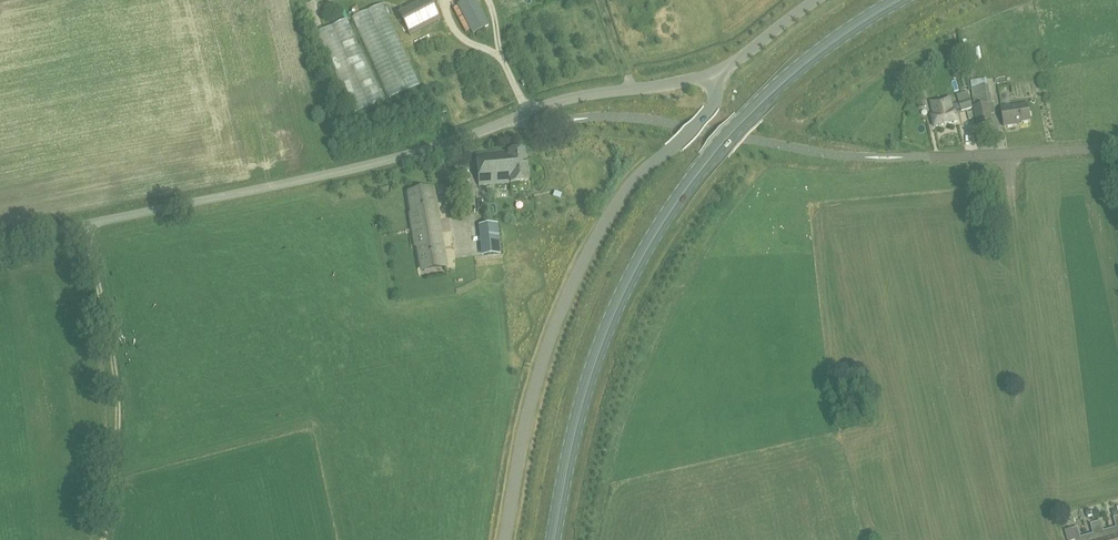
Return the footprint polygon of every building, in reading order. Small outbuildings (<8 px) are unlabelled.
[(472,35),(489,26),(476,0),(466,0),(457,5),(472,35)] [(416,33),(439,24),(432,3),(408,11),(416,33)] [(358,14),(393,97),(408,91),(403,81),(414,77),(388,15),(376,20),(371,8),(358,14)] [(986,78),(971,81),(972,89),(987,86),(986,78)] [(971,89),(974,107),(991,104),(988,86),(987,86),(972,89),(971,89)] [(916,97),(919,108),(927,106),(924,94),(916,97)] [(950,98),(940,100),(931,102),(934,116),(932,116),(935,127),(946,124),(958,122),(956,111),(953,111),(950,98)] [(1001,108),(1004,127),(1017,125),(1017,123),(1031,121),(1028,104),(1001,108)] [(993,105),(976,108),(978,125),(991,123),(989,112),(994,112),(993,105)] [(511,183),(528,181),(525,149),(508,151),(476,155),(479,185),(510,181),(511,183)] [(412,223),(413,230),(430,227),(428,221),(438,219),(434,197),(432,197),(432,194),(433,194),(433,189),(410,193),(415,222),(412,223)] [(498,223),(482,225),(485,255),(500,253),(498,223)] [(430,227),(413,230),(414,237),(417,237),(422,266),(443,263),(444,267),(446,267),(443,249),(441,249),(440,245),(442,244),(440,232),(431,234),(430,227)] [(447,275),(446,267),(427,269),(428,278),(447,275)] [(1096,523),(1100,539),(1113,539),(1110,529),(1103,531),(1101,521),(1096,523)] [(1096,523),(1090,524),(1093,534),(1087,536),(1088,539),(1100,539),(1096,523)] [(1087,536),(1080,537),(1078,527),(1065,531),(1068,539),(1088,539),(1087,536)]
